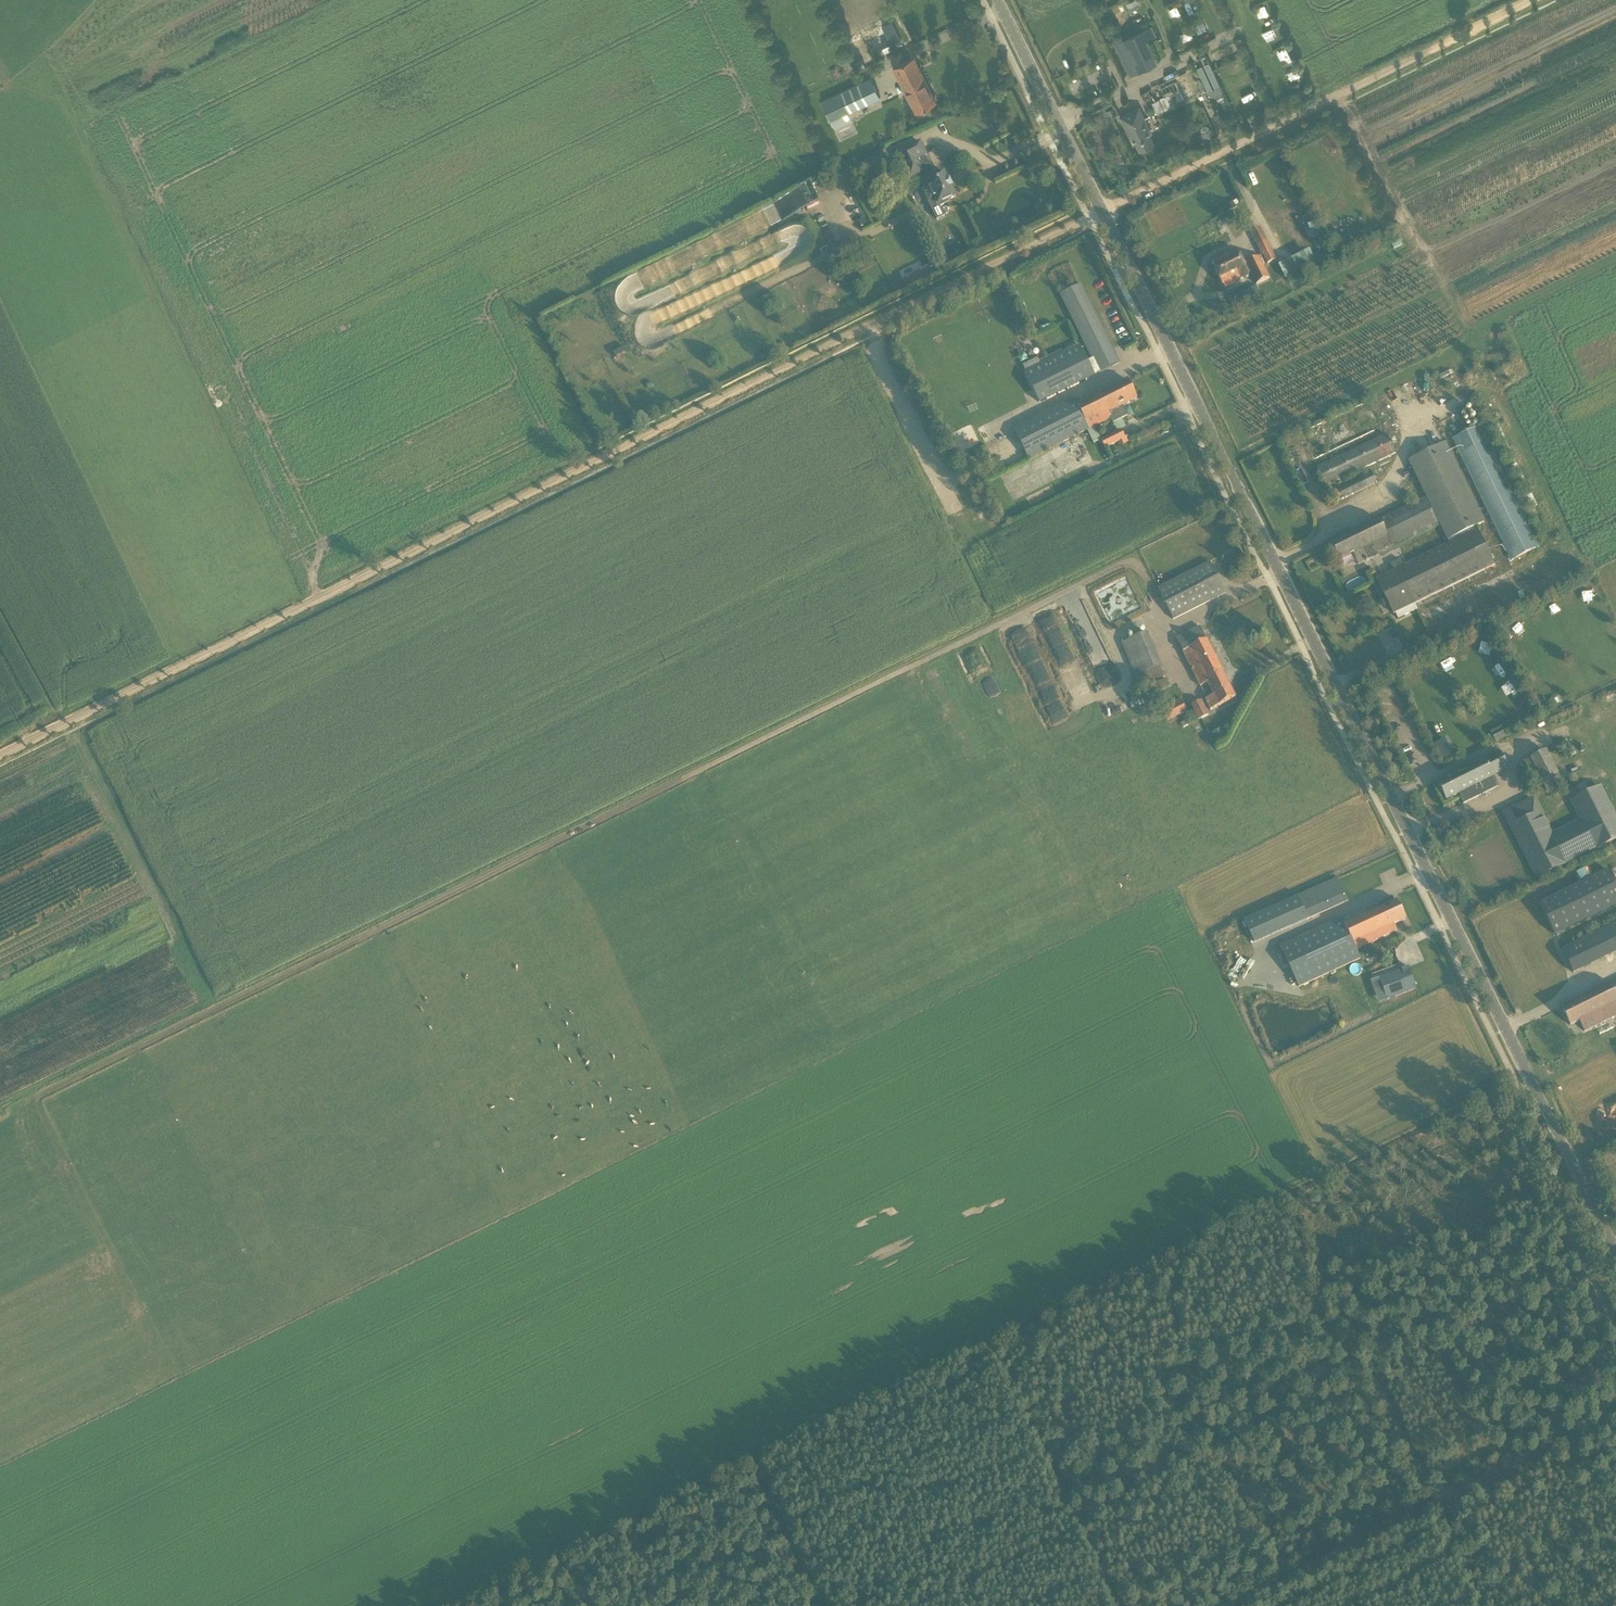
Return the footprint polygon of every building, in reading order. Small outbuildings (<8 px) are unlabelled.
[(1258,8),(1260,16),(1269,14),(1267,5),(1258,8)] [(1198,32),(1204,30),(1200,22),(1195,25),(1198,32)] [(1152,26),(1115,43),(1130,75),(1141,70),(1130,47),(1156,35),(1152,26)] [(1270,40),(1279,37),(1276,26),(1267,29),(1270,40)] [(892,67),(914,113),(936,102),(914,57),(892,67)] [(1298,68),(1288,72),(1292,82),(1301,79),(1298,68)] [(1183,100),(1194,95),(1185,76),(1148,93),(1157,113),(1183,101),(1183,100)] [(870,77),(821,100),(835,129),(853,121),(849,112),(856,109),(880,97),(870,77)] [(1210,97),(1217,94),(1222,91),(1219,86),(1215,88),(1212,89),(1208,91),(1208,92),(1210,97)] [(1150,134),(1152,132),(1145,118),(1138,121),(1132,110),(1120,116),(1133,142),(1135,141),(1140,151),(1145,148),(1146,151),(1151,148),(1150,146),(1154,143),(1150,134)] [(923,173),(917,160),(927,156),(920,143),(898,154),(910,179),(923,173)] [(929,188),(924,190),(929,199),(927,200),(937,220),(944,217),(939,207),(948,203),(947,201),(956,197),(944,172),(935,177),(926,181),(929,188)] [(799,192),(787,198),(791,207),(782,212),(785,217),(806,207),(799,192)] [(1257,247),(1267,264),(1276,259),(1267,242),(1257,247)] [(1249,276),(1237,251),(1212,263),(1223,285),(1240,277),(1241,279),(1249,276)] [(1245,264),(1256,285),(1269,279),(1259,257),(1245,264)] [(921,261),(899,270),(902,276),(923,267),(921,261)] [(1079,285),(1059,295),(1059,296),(1071,318),(1091,360),(1098,373),(1119,363),(1112,349),(1080,285),(1079,285)] [(1241,293),(1245,302),(1261,295),(1257,286),(1241,293)] [(1243,311),(1237,315),(1239,320),(1246,317),(1243,311)] [(1026,372),(1024,372),(1040,404),(1079,384),(1078,381),(1094,374),(1088,362),(1079,345),(1064,353),(1062,350),(1039,362),(1040,364),(1026,372)] [(1101,440),(1095,428),(1111,420),(1113,424),(1127,416),(1122,406),(1137,399),(1128,381),(1077,406),(1074,399),(1013,429),(1029,461),(1087,431),(1094,444),(1101,441),(1101,440)] [(1453,440),(1512,561),(1538,548),(1480,427),(1453,440)] [(1121,430),(1101,440),(1101,441),(1105,449),(1125,439),(1121,430)] [(1326,487),(1395,454),(1386,435),(1317,468),(1326,487)] [(1409,461),(1449,543),(1477,530),(1476,527),(1484,523),(1445,443),(1409,461)] [(1353,494),(1347,482),(1328,491),(1334,503),(1353,494)] [(1353,555),(1358,565),(1438,525),(1425,498),(1332,544),(1340,561),(1353,555)] [(1477,530),(1449,543),(1377,579),(1394,614),(1495,565),(1477,530)] [(1080,556),(1089,571),(1101,564),(1092,549),(1080,556)] [(1158,589),(1173,620),(1225,593),(1210,563),(1158,589)] [(1578,591),(1582,600),(1591,595),(1587,586),(1578,591)] [(1205,700),(1210,711),(1236,698),(1200,627),(1176,639),(1200,687),(1207,684),(1213,696),(1205,700)] [(1122,643),(1139,687),(1164,678),(1148,633),(1122,643)] [(984,648),(989,660),(1000,655),(995,644),(984,648)] [(1110,656),(1093,662),(1102,684),(1118,678),(1110,656)] [(1494,677),(1504,673),(1501,664),(1491,668),(1494,677)] [(1527,676),(1531,685),(1539,681),(1536,673),(1527,676)] [(1156,683),(1159,691),(1169,687),(1166,679),(1156,683)] [(1161,709),(1168,722),(1187,712),(1180,699),(1161,709)] [(1191,705),(1199,720),(1209,715),(1202,700),(1191,705)] [(1426,727),(1431,738),(1442,734),(1437,723),(1426,727)] [(1211,734),(1216,744),(1228,738),(1223,728),(1211,734)] [(1494,741),(1505,737),(1502,728),(1491,732),(1494,741)] [(1444,740),(1435,745),(1442,760),(1452,755),(1444,740)] [(1521,764),(1533,787),(1542,783),(1548,796),(1565,790),(1563,786),(1573,780),(1569,769),(1558,775),(1547,752),(1521,764)] [(1484,759),(1437,783),(1446,801),(1459,794),(1460,796),(1459,797),(1463,804),(1498,787),(1493,776),(1489,768),(1505,761),(1501,753),(1485,760),(1484,759)] [(1615,839),(1615,819),(1600,788),(1572,802),(1584,826),(1554,841),(1539,813),(1511,827),(1537,879),(1615,839)] [(1608,871),(1539,904),(1555,935),(1615,905),(1615,888),(1608,871)] [(1348,901),(1340,882),(1339,883),(1339,881),(1299,899),(1308,919),(1348,901)] [(1394,925),(1406,919),(1397,901),(1381,908),(1345,925),(1342,919),(1280,948),(1298,988),(1361,959),(1356,950),(1397,931),(1394,925)] [(1592,964),(1580,941),(1562,950),(1573,973),(1592,964)] [(1379,979),(1387,1000),(1417,989),(1408,967),(1379,979)] [(1570,1026),(1579,1021),(1584,1032),(1615,1016),(1615,981),(1561,1008),(1570,1026)] [(1487,1102),(1492,1112),(1499,1109),(1494,1099),(1487,1102)]
